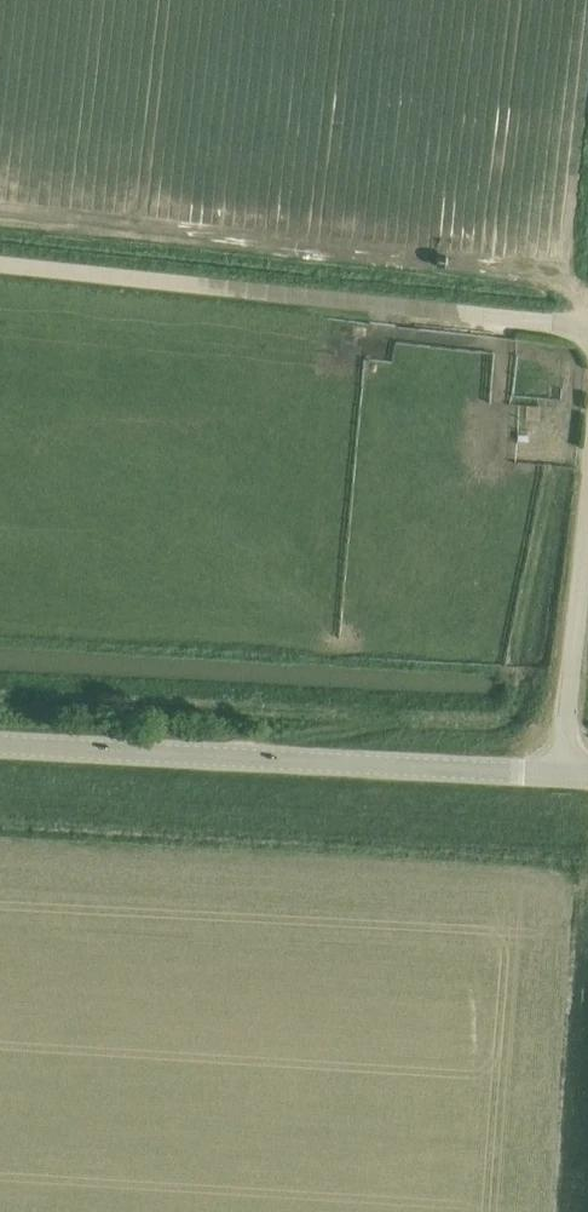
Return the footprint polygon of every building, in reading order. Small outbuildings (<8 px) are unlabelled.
[(518,403),(518,420),(535,420),(535,403),(518,403)]
